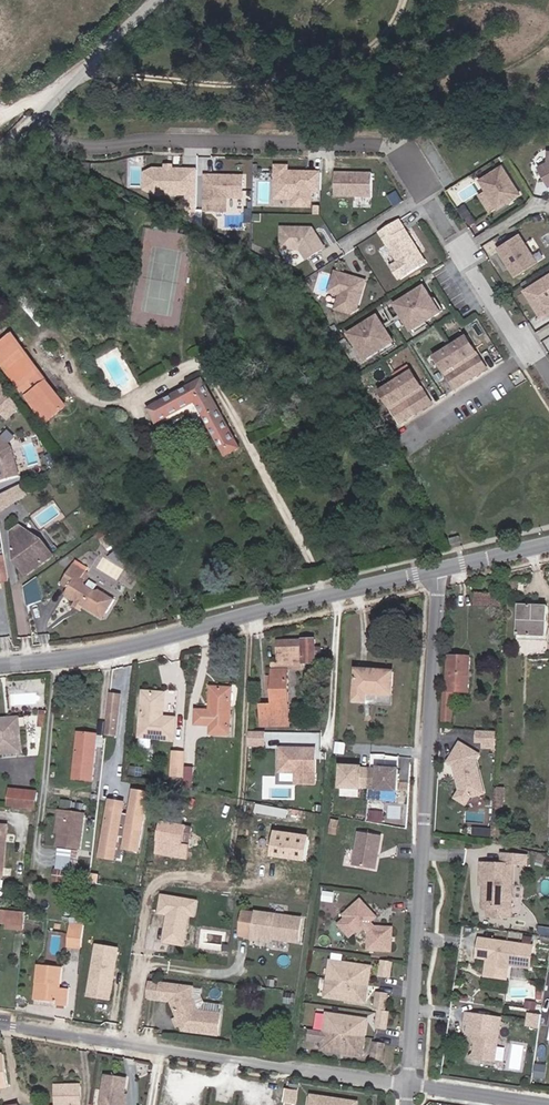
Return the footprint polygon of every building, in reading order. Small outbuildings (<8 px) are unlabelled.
[(548,160),(539,166),(548,184),(548,160)] [(288,166),(275,165),(275,191),(288,191),(294,196),(294,198),(293,205),(310,205),(310,189),(320,189),(321,172),(294,171),(294,173),(287,173),(287,171),(288,166)] [(503,165),(481,178),(499,206),(520,192),(503,165)] [(152,192),(152,168),(144,172),(143,188),(152,192)] [(195,193),(196,169),(170,168),(165,168),(152,168),(152,192),(195,193)] [(372,172),(332,172),(332,199),(372,200),(372,172)] [(214,175),(204,175),(203,210),(224,211),(225,197),(241,197),(241,176),(224,176),(221,179),(214,179),(214,175)] [(398,219),(388,226),(395,237),(405,230),(398,219)] [(388,226),(379,232),(398,262),(391,266),(399,278),(425,262),(405,230),(395,237),(388,226)] [(292,248),(293,227),(281,227),(281,248),(292,248)] [(324,247),(312,228),(293,227),(292,248),(300,249),(306,258),(324,247)] [(517,275),(538,262),(519,233),(498,246),(517,275)] [(357,309),(365,281),(335,272),(330,291),(338,294),(340,296),(336,308),(352,313),(357,309)] [(525,290),(543,318),(548,314),(548,275),(525,290)] [(432,300),(424,287),(421,289),(429,302),(432,300)] [(403,318),(412,331),(441,313),(432,300),(429,302),(421,289),(399,303),(407,316),(403,318)] [(378,316),(375,318),(383,331),(386,329),(403,318),(407,316),(399,303),(395,305),(401,315),(395,319),(389,309),(385,312),(391,322),(384,326),(378,316)] [(365,360),(394,342),(386,329),(383,331),(375,318),(353,332),(360,345),(357,347),(365,360)] [(12,373),(31,360),(6,326),(0,330),(0,356),(12,373)] [(357,347),(360,345),(353,332),(349,334),(357,347)] [(467,337),(436,357),(455,388),(486,369),(467,337)] [(31,360),(12,373),(48,422),(66,409),(49,386),(31,360)] [(412,371),(381,391),(401,423),(432,403),(412,371)] [(153,407),(161,421),(199,401),(230,458),(243,451),(228,422),(204,378),(153,407)] [(7,398),(0,406),(0,412),(6,418),(15,409),(7,398)] [(15,478),(7,449),(0,443),(0,482),(15,478)] [(16,501),(22,498),(17,487),(10,490),(16,501)] [(10,490),(0,495),(0,508),(16,501),(10,490)] [(13,558),(24,574),(54,555),(48,547),(32,534),(26,538),(21,529),(11,536),(13,548),(18,555),(13,558)] [(0,557),(0,584),(8,583),(4,557),(0,557)] [(94,615),(105,615),(113,602),(100,592),(94,592),(87,588),(87,584),(80,579),(83,573),(71,566),(65,577),(72,581),(63,593),(94,615)] [(22,583),(29,603),(45,598),(38,578),(22,583)] [(495,605),(495,595),(478,594),(477,604),(495,605)] [(517,633),(544,633),(545,602),(517,602),(517,633)] [(281,678),(290,678),(291,679),(292,679),(293,672),(309,672),(309,666),(320,666),(320,658),(321,651),(321,643),(286,641),(283,663),(278,663),(277,670),(277,673),(277,678),(278,678),(279,678),(280,678),(281,678)] [(470,690),(471,655),(450,653),(448,689),(453,689),(470,690)] [(394,703),(395,692),(370,690),(369,697),(359,696),(361,667),(357,666),(355,700),(394,703)] [(370,690),(395,692),(396,683),(397,668),(361,667),(359,696),(369,697),(370,690)] [(274,714),(274,720),(288,721),(289,715),(289,713),(290,698),(291,691),(292,682),(292,680),(292,679),(291,679),(290,678),(281,678),(280,678),(279,678),(278,678),(277,678),(277,681),(276,686),(276,687),(276,690),(275,698),(275,706),(274,712),(274,714)] [(234,710),(234,687),(215,688),(214,712),(211,711),(202,711),(200,724),(214,724),(213,733),(232,733),(234,710)] [(443,704),(452,704),(453,689),(448,689),(444,689),(443,704)] [(173,737),(174,716),(161,716),(162,693),(144,692),(141,736),(173,737)] [(264,704),(263,719),(274,720),(274,714),(274,712),(275,706),(264,704)] [(452,704),(443,704),(443,717),(452,718),(452,704)] [(19,712),(0,714),(0,747),(15,746),(21,745),(20,727),(19,712)] [(263,728),(249,728),(249,742),(263,742),(263,728)] [(495,731),(478,730),(478,740),(484,740),(484,743),(494,743),(495,731)] [(80,731),(74,779),(92,781),(98,733),(80,731)] [(478,751),(461,742),(450,761),(455,764),(457,770),(460,771),(461,776),(459,779),(462,789),(472,795),(485,792),(476,754),(478,751)] [(316,747),(281,745),(280,768),(296,769),(314,770),(316,747)] [(185,772),(186,750),(176,750),(175,771),(185,772)] [(361,767),(361,765),(342,764),(340,785),(341,785),(359,786),(360,786),(360,785),(369,785),(370,767),(361,767)] [(190,766),(190,782),(201,782),(201,766),(190,766)] [(378,768),(370,767),(369,785),(377,786),(377,788),(397,789),(398,768),(378,766),(378,768)] [(314,782),(314,770),(296,769),(295,781),(314,782)] [(340,794),(358,795),(359,786),(341,785),(340,794)] [(20,801),(22,787),(13,786),(11,804),(20,805),(20,801)] [(20,805),(30,806),(31,788),(22,787),(20,801),(20,805)] [(30,806),(38,807),(40,790),(40,789),(31,788),(30,806)] [(143,851),(151,792),(137,789),(133,815),(126,814),(127,810),(112,808),(106,848),(120,850),(122,837),(129,838),(128,849),(143,851)] [(457,796),(467,802),(472,795),(462,789),(457,796)] [(501,792),(500,813),(507,813),(508,792),(501,792)] [(112,808),(127,810),(127,803),(112,801),(112,808)] [(377,816),(378,802),(368,801),(366,815),(377,816)] [(254,807),(253,814),(284,819),(285,811),(254,807)] [(84,849),(88,813),(59,810),(55,846),(84,849)] [(0,822),(0,876),(4,877),(10,823),(0,822)] [(170,822),(167,840),(166,853),(179,855),(181,842),(191,844),(193,837),(199,838),(200,827),(170,822)] [(358,830),(352,864),(374,868),(380,834),(358,830)] [(308,838),(275,833),(272,856),(304,861),(308,838)] [(119,861),(120,850),(106,848),(104,859),(119,861)] [(60,857),(59,866),(71,868),(71,858),(60,857)] [(513,862),(481,861),(480,882),(484,882),(487,882),(487,885),(489,885),(489,888),(487,890),(486,905),(489,905),(488,914),(511,915),(513,862)] [(57,870),(56,879),(80,881),(80,871),(57,870)] [(176,914),(172,941),(191,944),(195,914),(202,915),(204,901),(198,900),(178,897),(170,896),(167,913),(176,914)] [(369,948),(392,948),(393,926),(375,925),(371,920),(376,915),(361,899),(344,914),(347,917),(357,927),(360,930),(365,925),(370,930),(369,948)] [(1,924),(26,927),(27,915),(2,912),(1,924)] [(256,912),(252,940),(268,942),(269,934),(273,935),(273,939),(298,942),(301,918),(256,912)] [(357,927),(347,917),(340,924),(350,934),(357,927)] [(86,931),(68,930),(66,947),(84,948),(84,947),(86,931)] [(533,945),(480,938),(478,956),(488,957),(485,975),(497,977),(498,970),(501,968),(508,969),(509,964),(530,966),(533,945)] [(125,949),(105,946),(98,997),(118,1000),(125,949)] [(391,974),(393,959),(384,958),(382,973),(391,974)] [(372,965),(332,959),(329,976),(369,982),(372,965)] [(43,984),(41,999),(60,1002),(59,1006),(70,1008),(72,989),(63,988),(65,967),(41,965),(38,983),(43,984)] [(507,978),(508,969),(501,968),(498,970),(497,977),(507,978)] [(369,982),(329,976),(327,994),(367,1000),(369,982)] [(193,990),(161,986),(159,1002),(171,1003),(183,1032),(217,1037),(220,1016),(198,1014),(192,999),(193,990)] [(380,991),(378,1008),(382,1008),(387,1009),(389,993),(380,991)] [(540,1011),(541,1003),(531,1002),(530,1010),(540,1011)] [(387,1009),(382,1008),(380,1025),(389,1026),(391,1010),(387,1009)] [(371,1017),(331,1010),(329,1029),(368,1034),(371,1017)] [(527,1025),(538,1026),(540,1012),(529,1011),(527,1025)] [(500,1019),(466,1013),(464,1024),(468,1024),(466,1033),(474,1035),(479,1036),(479,1039),(476,1040),(473,1058),(493,1061),(500,1019)] [(368,1034),(329,1029),(313,1027),(312,1036),(327,1038),(326,1046),(366,1052),(368,1034)] [(378,1041),(376,1056),(385,1057),(387,1042),(378,1041)] [(8,1086),(3,1054),(0,1054),(0,1087),(8,1086)] [(127,1078),(107,1076),(103,1104),(123,1104),(127,1078)] [(80,1086),(55,1088),(57,1104),(67,1104),(82,1104),(80,1086)] [(297,1091),(286,1089),(284,1103),(295,1104),(297,1091)] [(311,1096),(310,1104),(357,1104),(357,1103),(311,1096)]
